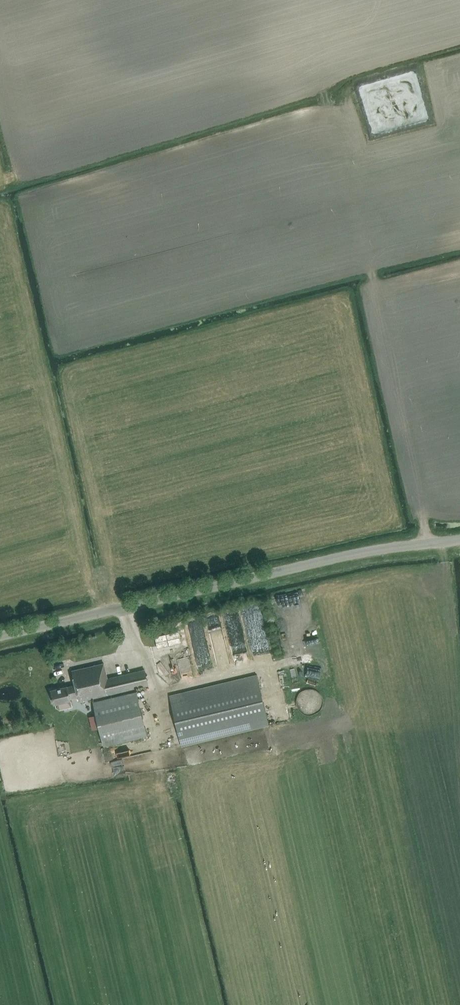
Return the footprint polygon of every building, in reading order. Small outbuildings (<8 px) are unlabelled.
[(261,602),(250,605),(257,631),(269,628),(261,602)] [(68,686),(51,690),(54,704),(56,704),(57,707),(60,709),(72,706),(71,700),(71,698),(79,697),(80,701),(149,685),(146,670),(109,679),(105,663),(73,671),(77,688),(69,690),(68,686)] [(257,674),(170,695),(182,746),(270,725),(257,674)] [(138,693),(93,703),(102,740),(103,746),(148,736),(138,693)]
